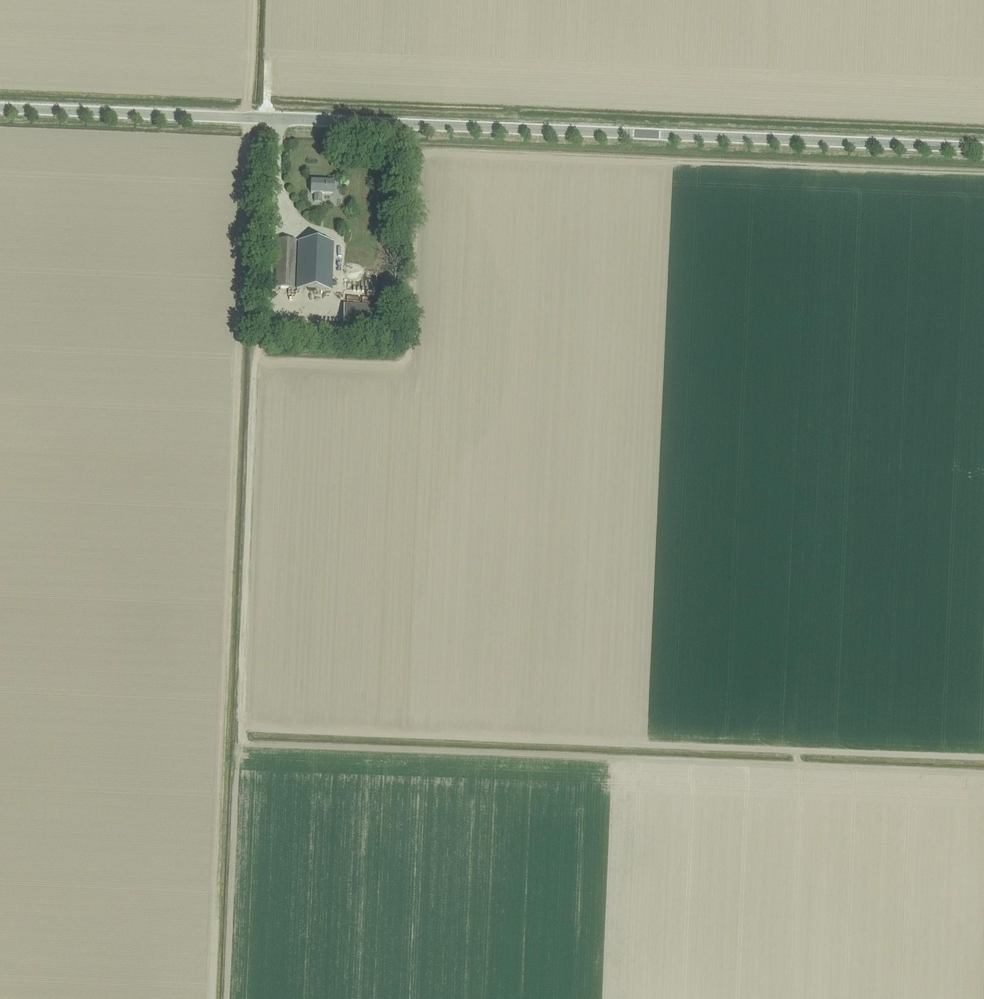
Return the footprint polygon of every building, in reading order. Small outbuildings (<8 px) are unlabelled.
[(332,195),(333,183),(311,182),(310,193),(314,194),(314,202),(320,202),(321,194),(332,195)] [(294,289),(296,241),(277,240),(275,288),(294,289)] [(296,289),(331,291),(333,242),(298,241),(296,289)] [(391,341),(392,307),(343,305),(342,339),(391,341)]
